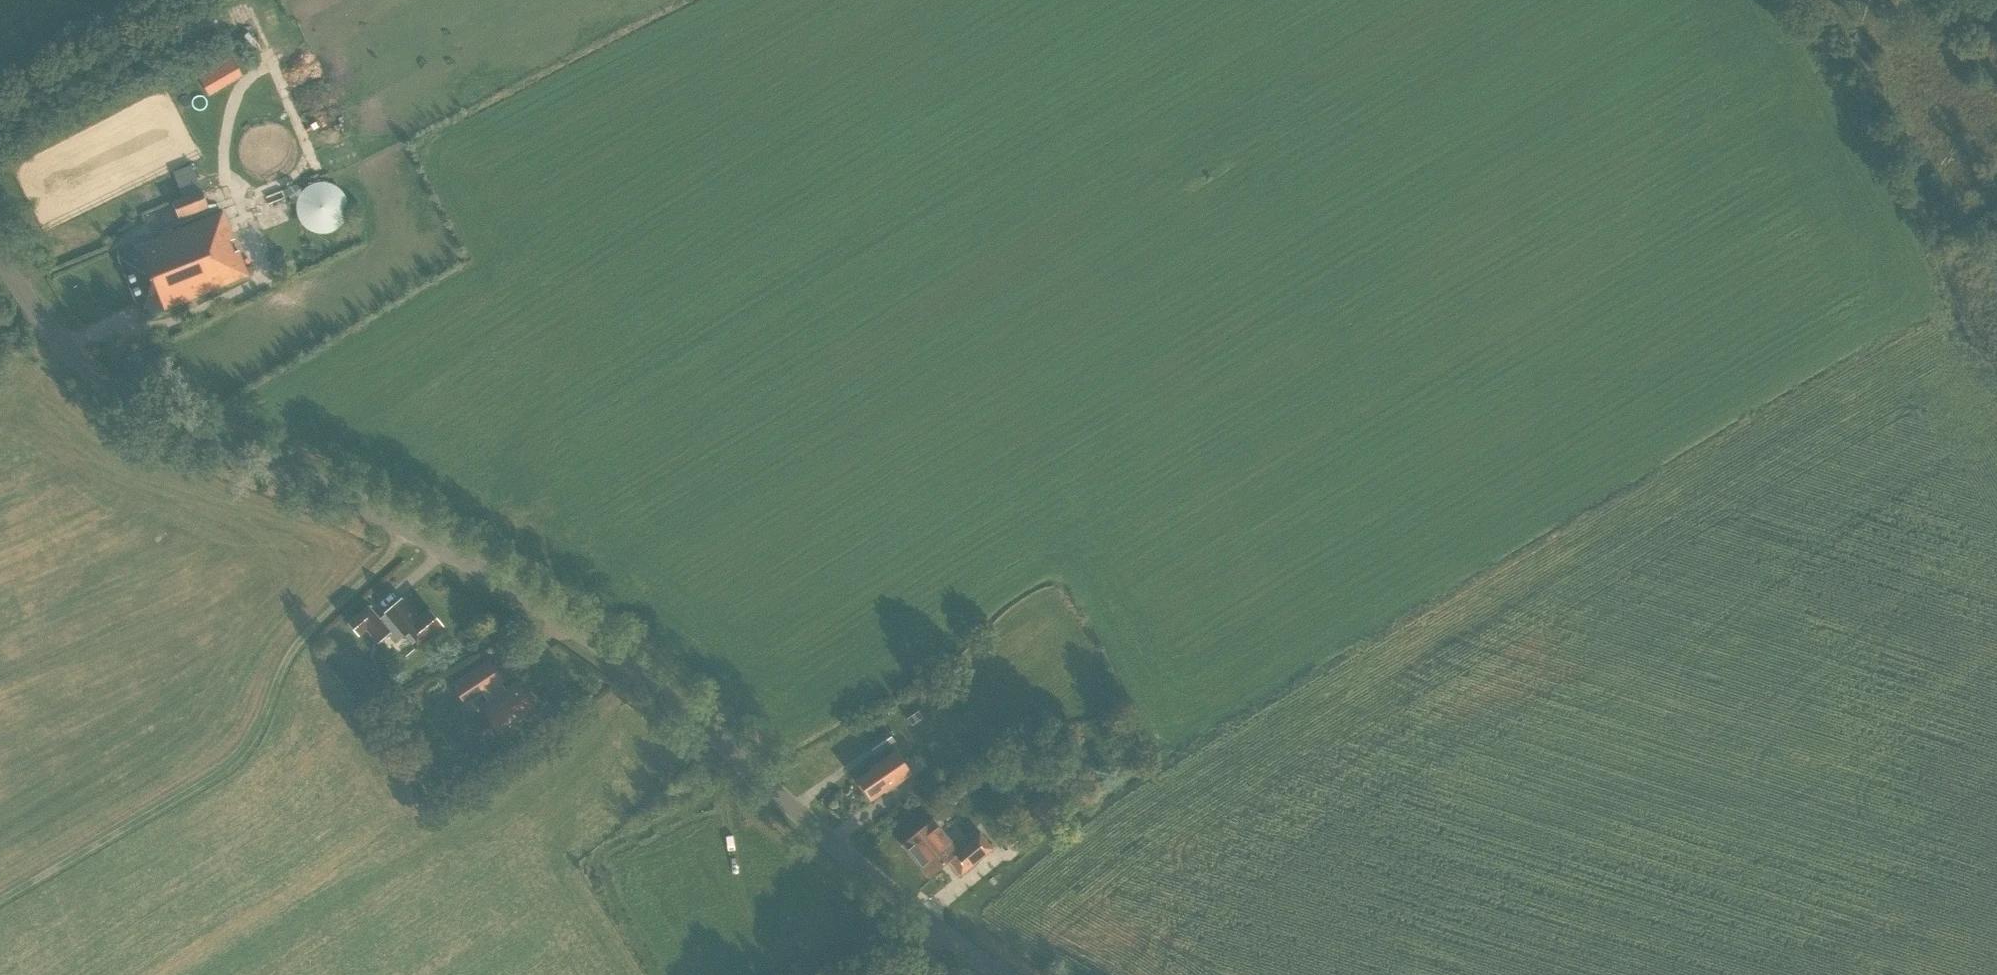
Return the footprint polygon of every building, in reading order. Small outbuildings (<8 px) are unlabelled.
[(219,57),(224,68),(240,60),(235,49),(219,57)] [(290,146),(294,157),(303,154),(299,143),(290,146)] [(191,165),(173,172),(183,198),(171,202),(178,219),(208,208),(191,165)] [(347,203),(346,200),(345,198),(344,196),(343,194),(341,193),(340,191),(338,190),(336,188),(334,187),(332,186),(330,186),(329,185),(326,184),(323,184),(322,184),(319,184),(316,185),(312,186),(310,187),(308,188),(306,190),(304,192),(302,194),(301,196),(299,198),(298,201),(298,202),(297,204),(297,207),(296,209),(297,212),(297,215),(297,216),(298,219),(299,221),(301,224),(303,227),(305,229),(307,230),(308,231),(311,233),(314,234),(316,235),(319,235),(321,236),(324,235),(328,235),(331,234),(333,233),(336,232),(338,230),(340,228),(342,226),(343,224),(345,221),(347,218),(347,215),(348,213),(348,211),(348,208),(347,206),(347,203)] [(284,202),(257,208),(262,229),(289,223),(284,202)] [(135,303),(137,302),(143,317),(247,276),(222,213),(135,247),(134,244),(115,252),(135,303)] [(429,611),(418,620),(401,600),(385,614),(386,616),(380,621),(368,607),(348,623),(359,636),(366,629),(377,643),(388,634),(393,638),(400,638),(403,635),(416,650),(443,628),(429,611)] [(518,682),(502,692),(498,685),(503,681),(489,660),(452,685),(465,706),(482,694),(487,701),(479,707),(497,733),(509,725),(514,733),(532,721),(527,713),(535,708),(518,682)] [(370,700),(376,708),(390,696),(384,689),(370,700)] [(907,719),(912,726),(923,718),(919,712),(907,719)] [(868,745),(875,755),(895,742),(888,731),(868,745)] [(871,800),(884,791),(885,792),(910,775),(894,752),(869,769),(870,771),(857,780),(871,800)] [(959,879),(994,850),(980,832),(971,840),(956,852),(930,821),(903,844),(928,875),(946,861),(959,879)]
